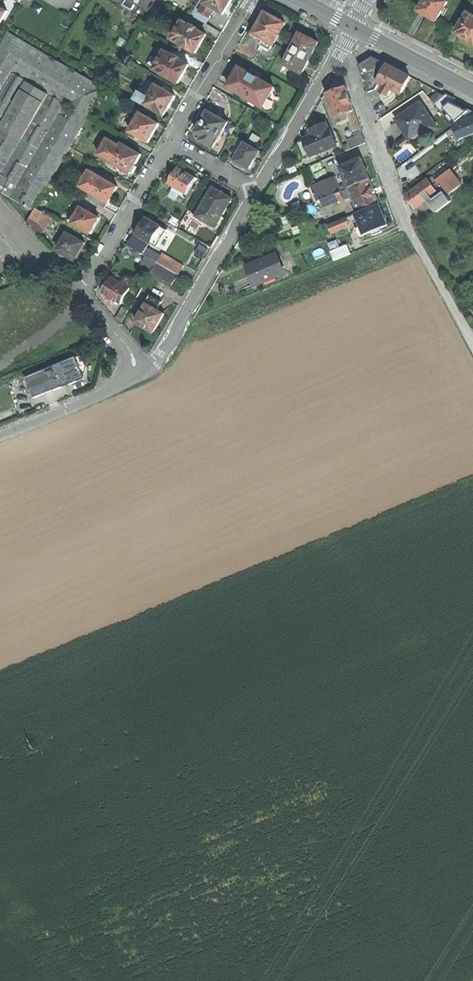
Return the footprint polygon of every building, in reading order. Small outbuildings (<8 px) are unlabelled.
[(127,0),(124,4),(133,9),(135,5),(127,0)] [(135,5),(137,3),(150,10),(156,0),(127,0),(135,5)] [(206,3),(201,0),(200,0),(192,15),(207,24),(216,9),(224,14),(232,0),(207,0),(206,3)] [(445,0),(425,0),(419,10),(428,15),(436,21),(448,2),(445,0)] [(468,12),(456,33),(465,38),(472,43),(472,15),(468,12)] [(286,24),(266,13),(261,22),(255,33),(265,39),(275,44),(286,24)] [(189,24),(183,20),(172,39),(196,53),(201,44),(207,34),(197,29),(198,27),(190,23),(189,24)] [(8,33),(0,47),(0,98),(14,74),(28,82),(7,117),(2,125),(24,137),(41,147),(60,114),(82,126),(104,88),(8,33)] [(309,38),(300,33),(284,64),(303,73),(319,43),(309,38)] [(271,50),(275,44),(265,39),(262,45),(271,50)] [(174,55),(165,50),(159,60),(154,69),(178,83),(184,73),(189,65),(180,59),(180,57),(174,54),(174,55)] [(148,65),(154,69),(159,60),(153,56),(148,65)] [(388,65),(374,57),(360,65),(369,91),(375,91),(379,82),(388,65)] [(401,92),(410,76),(397,69),(388,65),(379,82),(386,85),(393,88),(401,92)] [(254,70),(251,74),(240,67),(235,76),(229,87),(264,107),(275,88),(259,78),(261,74),(254,70)] [(0,98),(0,113),(7,117),(28,82),(14,74),(0,98)] [(176,96),(156,85),(149,97),(140,92),(136,99),(164,115),(170,106),(176,96)] [(389,95),(393,88),(386,85),(382,92),(385,93),(389,95)] [(351,98),(347,88),(329,94),(331,98),(334,107),(336,115),(347,111),(355,109),(351,98)] [(431,98),(434,103),(445,94),(439,91),(431,98)] [(441,110),(456,98),(447,93),(445,94),(434,103),(441,110)] [(438,126),(421,101),(396,118),(403,129),(408,137),(421,128),(426,134),(438,126)] [(361,128),(355,109),(347,111),(350,118),(354,131),(361,128)] [(159,124),(137,110),(133,118),(137,120),(131,131),(149,142),(154,132),(159,124)] [(228,123),(209,111),(203,121),(197,132),(204,136),(201,140),(214,147),(228,123)] [(347,111),(336,115),(339,122),(350,118),(347,111)] [(29,167),(13,196),(12,196),(34,209),(82,126),(60,114),(41,147),(29,167)] [(454,124),(459,138),(472,133),(472,118),(454,124)] [(312,156),(338,145),(331,128),(330,128),(327,123),(309,130),(311,136),(305,138),(309,149),(312,156)] [(24,137),(2,125),(0,129),(0,173),(2,174),(12,157),(24,137)] [(366,143),(363,133),(356,136),(348,138),(350,143),(352,148),(366,143)] [(29,167),(41,147),(24,137),(12,157),(29,167)] [(142,154),(123,143),(121,146),(109,138),(108,139),(106,138),(103,143),(103,144),(100,149),(102,150),(99,155),(117,165),(115,168),(123,172),(125,169),(131,173),(131,172),(133,173),(137,166),(135,165),(138,160),(142,154)] [(238,155),(246,143),(239,139),(232,151),(238,155)] [(246,143),(238,155),(234,163),(238,165),(242,167),(244,165),(250,168),(260,151),(246,143)] [(29,167),(12,157),(2,174),(12,180),(7,188),(0,184),(0,187),(5,190),(4,191),(13,196),(29,167)] [(366,169),(362,158),(341,167),(350,187),(369,179),(371,178),(366,169)] [(196,178),(178,167),(174,175),(169,184),(178,189),(176,192),(182,195),(184,192),(187,194),(196,178)] [(462,182),(453,170),(433,185),(429,178),(423,182),(432,195),(442,187),(447,193),(462,182)] [(113,184),(108,180),(91,171),(88,176),(82,187),(87,190),(108,202),(109,203),(114,194),(118,187),(113,184)] [(0,184),(7,188),(12,180),(2,174),(0,173),(0,183),(0,184)] [(77,184),(82,187),(88,176),(83,173),(77,184)] [(321,183),(327,197),(340,191),(341,191),(335,177),(321,183)] [(374,190),(369,179),(350,187),(360,211),(379,203),(374,190)] [(432,195),(423,182),(407,195),(411,200),(416,207),(432,195)] [(321,199),(327,197),(321,183),(313,186),(319,200),(321,199)] [(83,194),(69,186),(65,194),(79,202),(83,194)] [(222,193),(213,188),(197,215),(216,226),(232,199),(222,193)] [(105,208),(108,202),(87,190),(84,195),(105,208)] [(343,198),(340,191),(327,197),(321,199),(324,206),(343,198)] [(448,202),(443,195),(434,202),(439,209),(448,202)] [(383,212),(379,203),(360,211),(357,212),(362,225),(366,233),(372,230),(381,226),(388,223),(383,212)] [(95,226),(100,218),(82,207),(77,216),(73,214),(69,221),(91,234),(95,226)] [(54,218),(36,208),(27,223),(40,237),(54,218)] [(161,226),(146,217),(144,222),(141,227),(140,226),(135,234),(151,243),(161,226)] [(350,224),(347,217),(329,225),(332,232),(350,224)] [(360,236),(366,233),(362,225),(356,227),(360,236)] [(167,230),(161,226),(151,243),(157,247),(167,230)] [(86,243),(68,233),(64,241),(58,250),(62,253),(66,255),(75,260),(80,252),(86,243)] [(352,252),(348,243),(332,250),(336,259),(352,252)] [(202,260),(208,249),(200,244),(194,256),(202,260)] [(147,247),(143,254),(148,256),(158,262),(179,275),(185,266),(173,259),(171,261),(162,256),(147,247)] [(286,272),(278,254),(249,266),(253,275),(256,284),(286,272)] [(158,262),(148,256),(143,265),(153,270),(158,262)] [(173,286),(179,275),(158,262),(153,270),(151,273),(173,286)] [(106,286),(102,293),(121,304),(130,288),(123,284),(126,279),(121,276),(118,280),(112,277),(106,286)] [(152,296),(147,304),(157,310),(162,302),(152,296)] [(157,310),(147,304),(137,322),(146,328),(154,332),(165,314),(157,310)] [(129,311),(123,307),(116,319),(123,322),(129,311)] [(76,357),(84,375),(87,367),(82,355),(76,357)] [(55,365),(63,385),(84,376),(84,375),(76,357),(55,365)] [(55,365),(26,377),(35,397),(63,386),(63,385),(55,365)]
